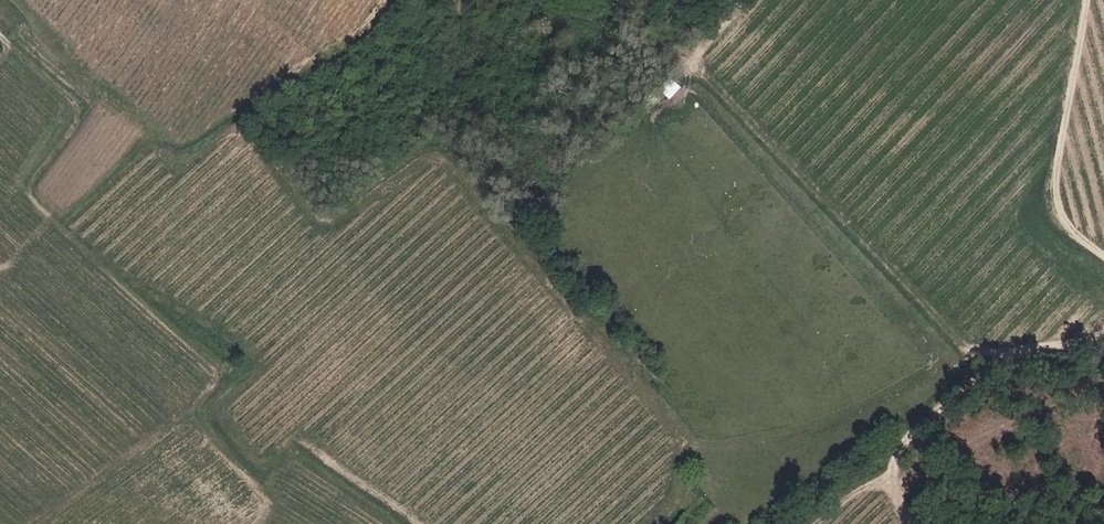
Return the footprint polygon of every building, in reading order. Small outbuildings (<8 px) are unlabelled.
[(70,208),(59,217),(70,226),(79,216),(70,208)]
